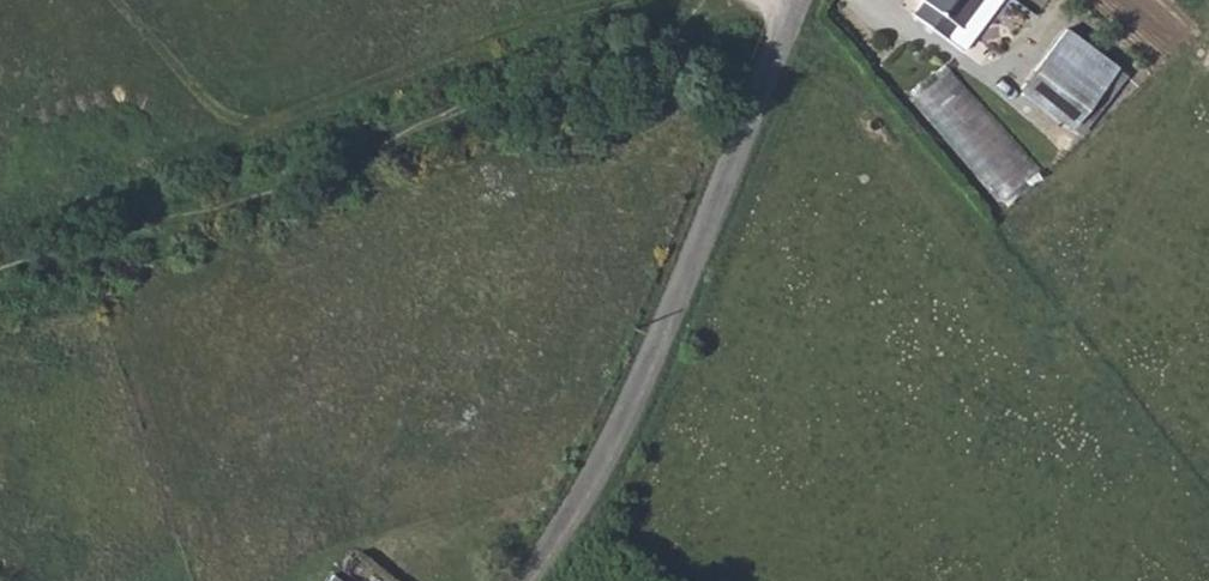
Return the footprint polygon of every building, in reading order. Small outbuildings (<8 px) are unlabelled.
[(980,0),(922,0),(925,2),(916,17),(948,37),(957,23),(962,27),(980,0)] [(962,27),(977,36),(1000,0),(980,0),(962,27)] [(1112,73),(1065,35),(1018,92),(1064,130),(1112,73)] [(941,113),(968,90),(950,68),(915,97),(937,123),(945,117),(941,113)]
